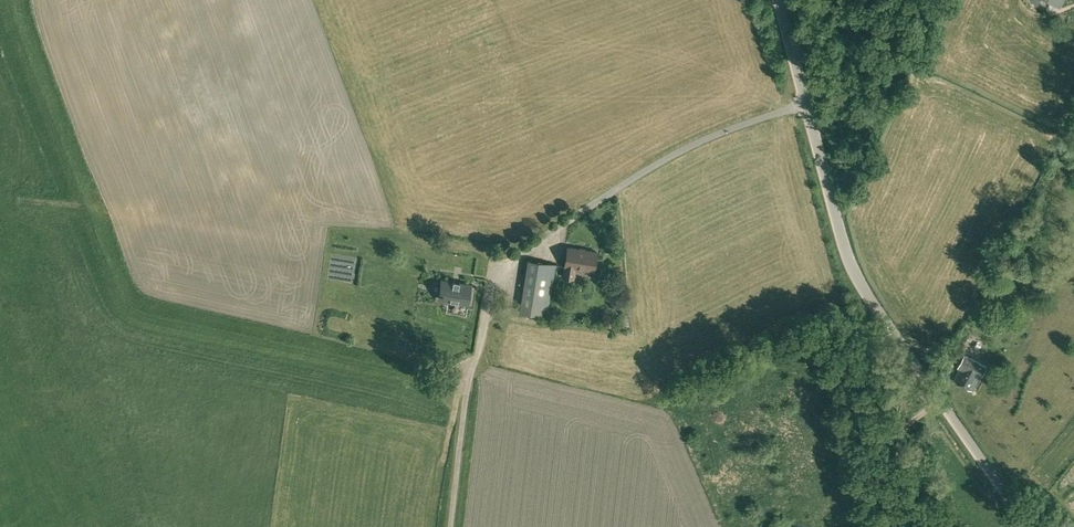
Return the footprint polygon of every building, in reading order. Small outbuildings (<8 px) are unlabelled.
[(1044,207),(1048,213),(1055,208),(1050,202),(1044,207)] [(563,276),(574,278),(575,267),(594,270),(597,251),(568,247),(565,266),(563,276)] [(519,312),(547,316),(556,264),(527,259),(519,312)] [(453,280),(453,282),(444,281),(441,298),(468,303),(469,291),(470,285),(468,285),(459,283),(459,281),(453,280)] [(968,319),(979,325),(986,311),(975,306),(968,319)] [(497,341),(508,340),(506,319),(495,321),(497,341)] [(954,379),(977,392),(985,378),(981,376),(987,366),(965,354),(959,366),(961,367),(954,379)]
